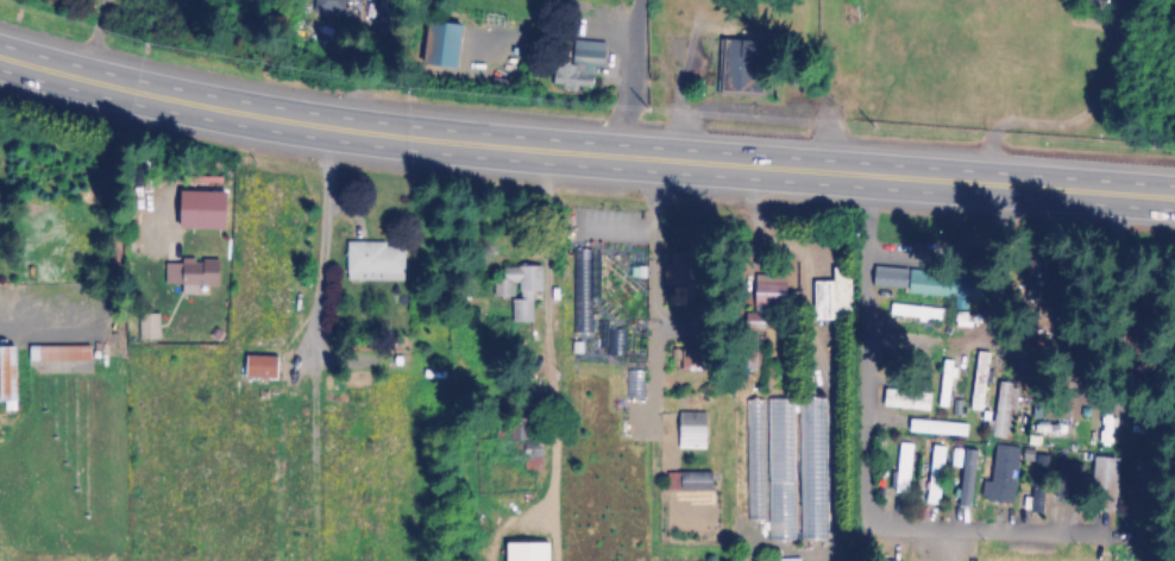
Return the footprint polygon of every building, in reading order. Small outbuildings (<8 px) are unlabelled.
[(346,0),(313,0),(313,17),(346,17),(346,0)] [(455,25),(422,23),(420,68),(453,70),(455,25)] [(550,90),(591,92),(592,67),(603,67),(604,43),(571,41),(570,63),(551,62),(550,90)] [(762,42),(720,41),(720,97),(761,97),(762,42)] [(403,244),(345,244),(345,282),(403,282),(403,244)] [(500,269),(500,296),(510,296),(510,325),(531,325),(530,293),(541,293),(541,268),(500,269)] [(850,269),(831,269),(831,283),(812,283),(812,323),(850,323),(850,269)] [(871,291),(978,299),(979,281),(905,276),(905,271),(872,269),(871,291)] [(940,317),(940,308),(892,308),(892,317),(940,317)] [(159,344),(159,314),(138,314),(138,344),(159,344)] [(910,335),(885,335),(885,344),(910,344),(910,335)] [(89,348),(26,348),(26,364),(89,364),(89,348)] [(0,349),(0,405),(11,405),(10,349),(0,349)] [(968,410),(979,412),(988,369),(977,366),(968,410)] [(926,382),(910,382),(910,408),(926,408),(926,382)] [(1011,386),(995,386),(995,439),(1011,439),(1011,386)] [(799,399),(799,541),(828,541),(828,399),(799,399)] [(747,522),(766,522),(765,400),(747,400),(747,522)] [(795,483),(795,400),(769,400),(769,483),(795,483)] [(1068,420),(1068,405),(1031,405),(1031,420),(1068,420)] [(677,449),(704,450),(704,413),(677,413),(677,449)] [(537,428),(520,428),(520,471),(537,471),(537,428)] [(1073,443),(1073,434),(1035,434),(1035,443),(1073,443)] [(908,480),(918,445),(906,441),(895,477),(908,480)] [(1019,450),(993,447),(987,503),(1013,506),(1019,450)] [(975,498),(975,451),(962,451),(962,498),(975,498)] [(1032,513),(1046,513),(1046,457),(1032,457),(1032,513)] [(1080,459),(1067,459),(1067,497),(1080,497),(1080,459)] [(1095,513),(1114,513),(1114,464),(1095,464),(1095,513)] [(709,473),(665,473),(665,493),(709,493),(709,473)] [(502,545),(502,560),(546,560),(546,545),(502,545)]
